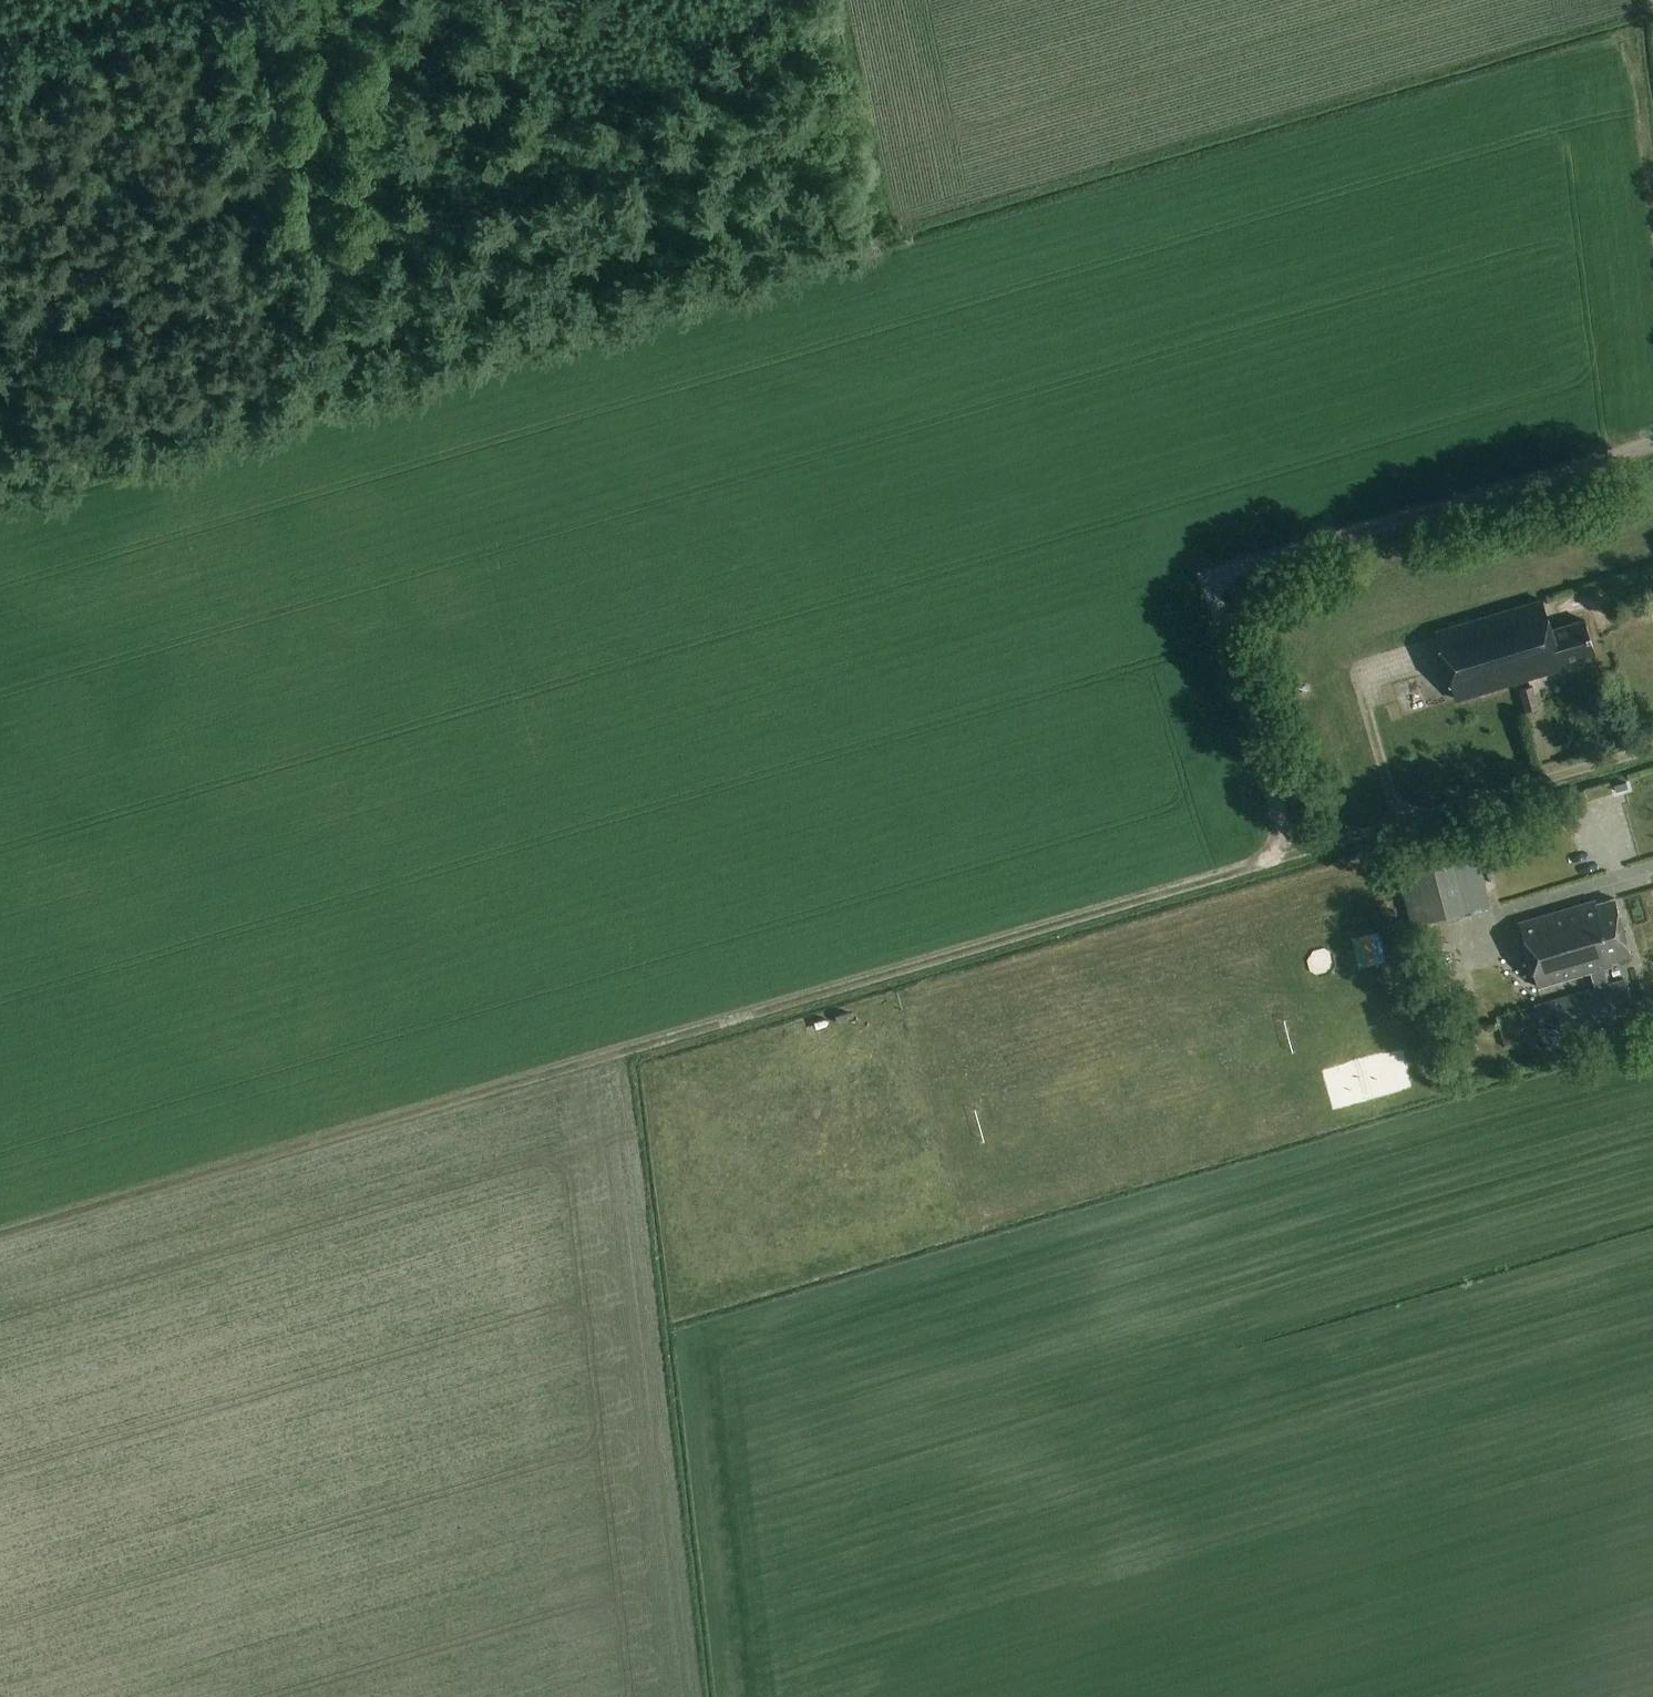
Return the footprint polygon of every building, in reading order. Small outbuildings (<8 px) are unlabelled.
[(1436,633),(1457,702),(1563,669),(1562,665),(1596,655),(1586,622),(1552,632),(1543,601),(1436,633)] [(1520,692),(1526,713),(1540,709),(1534,688),(1520,692)] [(1393,853),(1410,923),(1491,903),(1472,831),(1393,853)] [(1541,989),(1590,974),(1593,985),(1533,1003),(1539,1022),(1556,1017),(1561,1032),(1616,1017),(1612,1001),(1630,996),(1625,977),(1608,982),(1605,970),(1618,966),(1617,963),(1637,958),(1619,898),(1600,904),(1599,902),(1522,924),(1541,989)]
